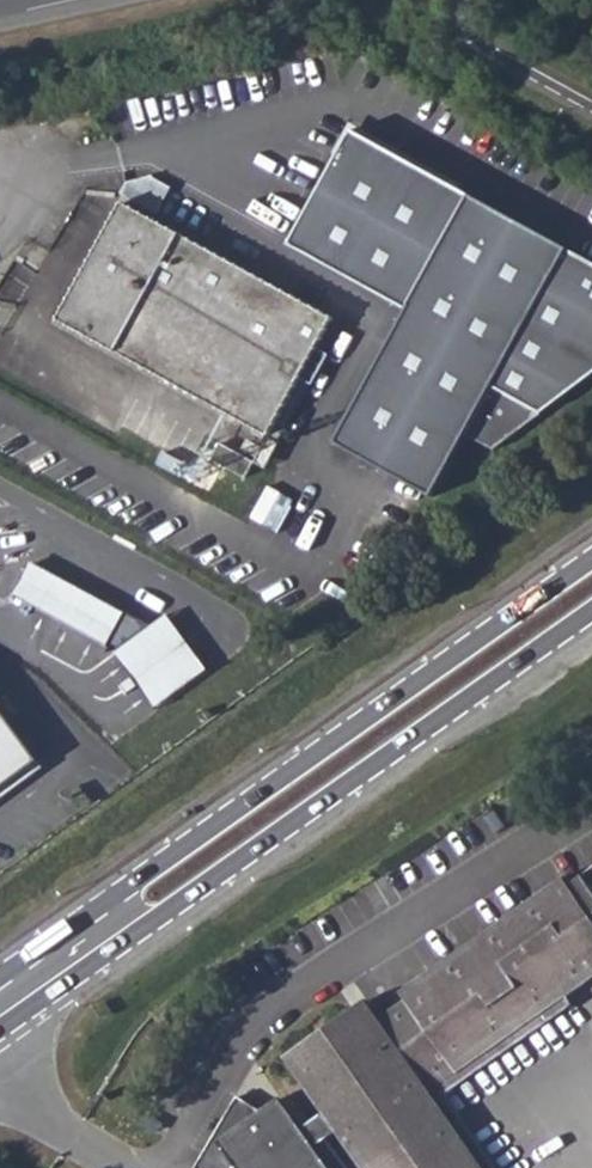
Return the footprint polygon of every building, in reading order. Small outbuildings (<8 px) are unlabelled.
[(436,494),(469,433),(494,451),(591,377),(591,268),(353,132),(294,244),(406,311),(339,446),(436,494)] [(58,319),(267,436),(331,319),(123,203),(58,319)] [(217,461),(251,480),(261,464),(226,445),(217,461)] [(16,595),(18,596),(35,564),(33,563),(16,595)] [(36,563),(35,564),(18,596),(17,598),(32,606),(51,571),(36,563)] [(83,588),(51,571),(32,606),(65,623),(107,646),(125,611),(83,588)] [(117,652),(152,626),(125,611),(107,646),(117,652)] [(117,652),(116,652),(138,682),(158,710),(210,672),(190,646),(168,615),(152,626),(117,652)] [(40,761),(0,706),(0,791),(40,761)] [(429,1086),(455,1068),(459,1076),(591,983),(591,885),(586,877),(573,886),(568,879),(402,994),(408,1002),(382,1019),(376,1011),(362,1021),(356,1012),(303,1050),(309,1058),(293,1068),(326,1115),(304,1130),(295,1136),(263,1115),(239,1101),(205,1158),(210,1160),(206,1167),(348,1167),(329,1142),(339,1135),(362,1167),(487,1167),(429,1086)] [(370,1002),(356,1012),(362,1021),(376,1011),(370,1002)] [(303,1050),(288,1060),(293,1068),(309,1058),(303,1050)] [(283,1101),(263,1115),(295,1136),(304,1130),(283,1101)]
